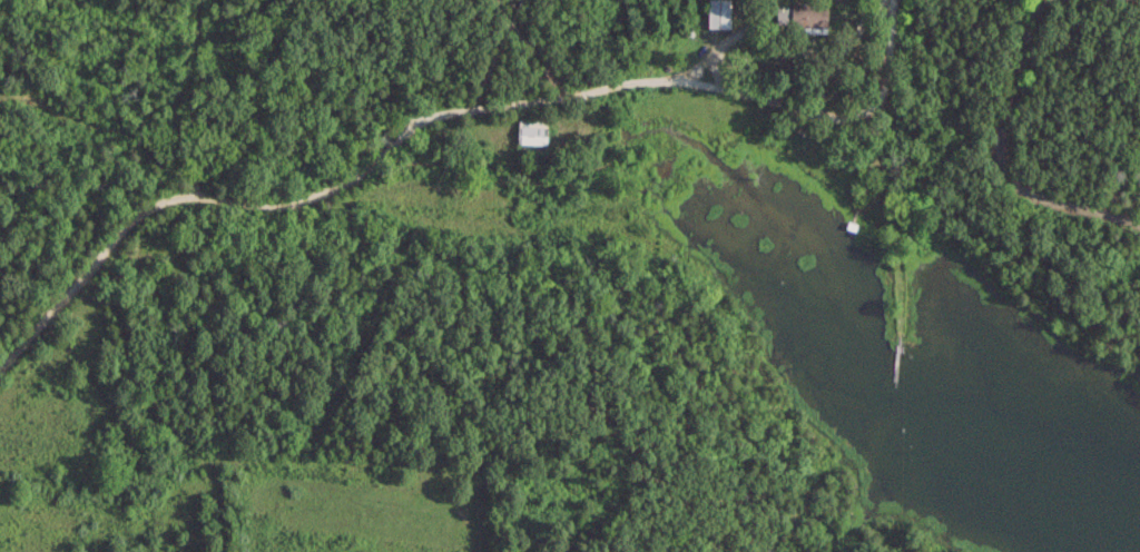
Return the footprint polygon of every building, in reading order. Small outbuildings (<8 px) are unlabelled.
[(707,26),(730,26),(730,0),(707,0),(707,26)] [(790,3),(790,30),(826,30),(826,3),(790,3)] [(517,150),(546,150),(546,117),(517,117),(517,150)]
